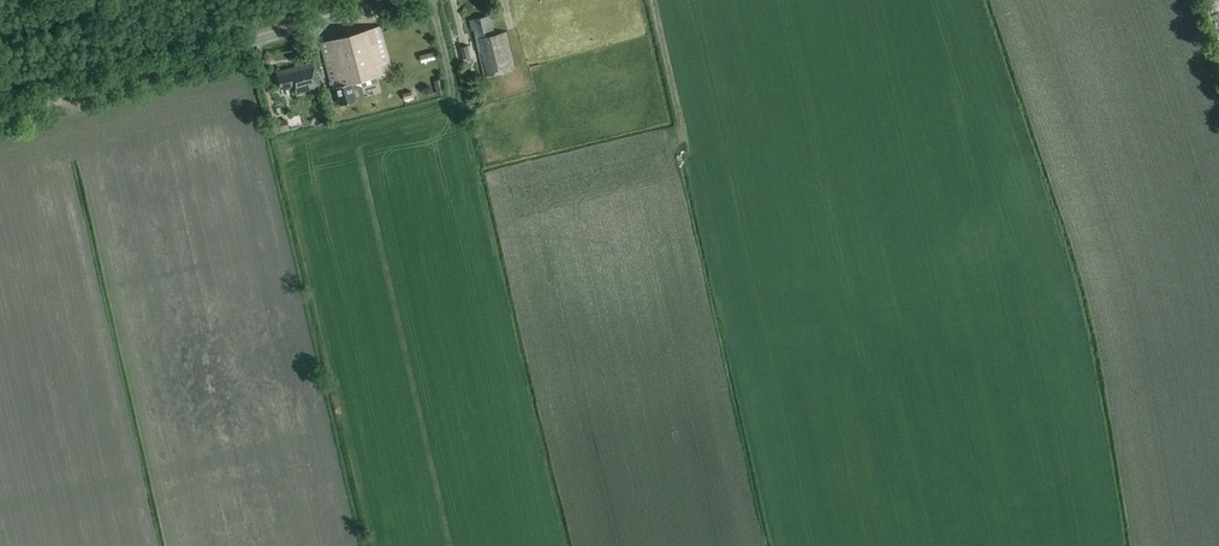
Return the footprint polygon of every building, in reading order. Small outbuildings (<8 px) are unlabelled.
[(482,78),(513,70),(504,33),(493,36),(488,17),(467,22),(469,32),(472,32),(482,78)] [(391,72),(379,27),(318,44),(330,89),(332,89),(337,106),(355,101),(350,84),(391,72)] [(467,47),(458,49),(462,65),(470,63),(467,47)] [(312,63),(274,73),(279,91),(292,88),(294,95),(319,89),(312,63)] [(445,77),(435,79),(438,93),(447,91),(445,77)] [(290,131),(287,120),(272,124),(275,135),(290,131)]
